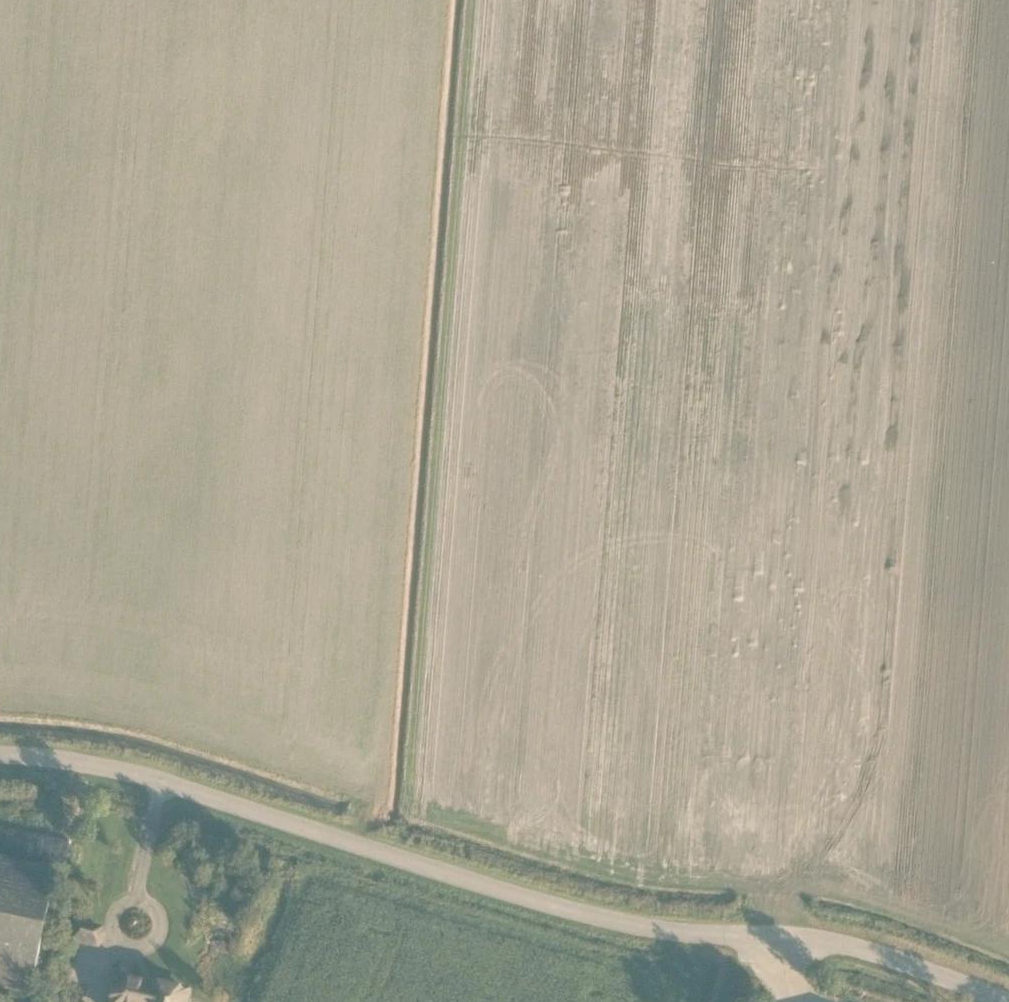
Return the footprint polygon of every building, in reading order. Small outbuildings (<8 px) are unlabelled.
[(14,855),(65,861),(68,835),(17,830),(14,855)] [(0,857),(0,992),(31,999),(58,869),(0,857)] [(104,928),(75,922),(70,944),(99,950),(104,928)] [(187,993),(151,984),(150,987),(115,979),(109,1001),(185,1001),(187,993)]
